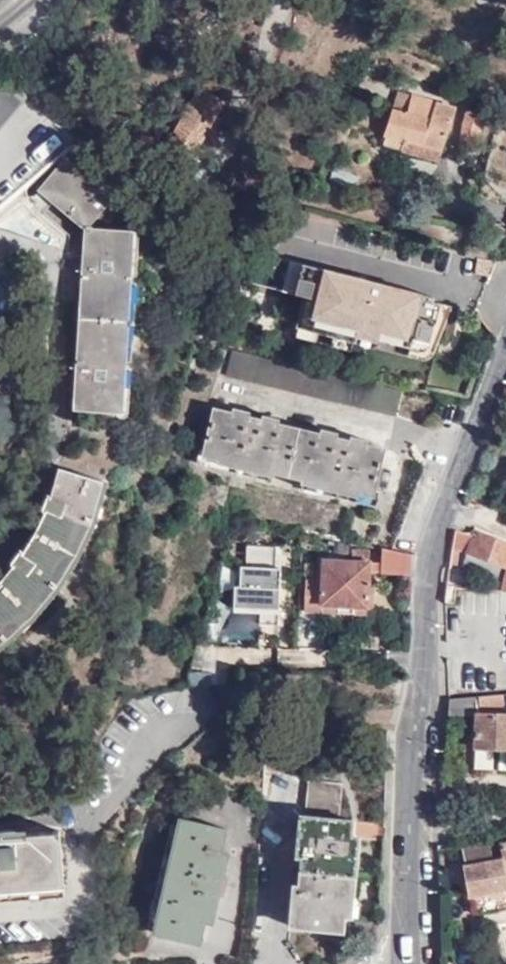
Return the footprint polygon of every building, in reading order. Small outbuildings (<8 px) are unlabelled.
[(29,96),(5,74),(0,80),(0,130),(29,96)] [(416,90),(419,83),(412,80),(410,88),(416,90)] [(484,104),(487,96),(472,90),(470,98),(484,104)] [(405,143),(442,154),(455,110),(398,94),(384,137),(387,138),(384,147),(401,153),(405,143)] [(208,128),(219,109),(200,97),(162,162),(187,177),(214,131),(208,128)] [(225,112),(219,109),(208,128),(214,131),(225,112)] [(479,133),(482,115),(467,112),(464,126),(463,148),(479,149),(479,133)] [(439,164),(442,154),(405,143),(401,153),(439,164)] [(75,410),(121,412),(131,235),(87,232),(113,202),(64,161),(38,193),(85,232),(82,278),(78,358),(75,410)] [(439,347),(453,309),(433,303),(434,299),(361,279),(362,276),(356,274),(355,277),(272,253),(251,280),(304,295),(295,325),(357,343),(359,335),(412,350),(415,341),(439,347)] [(480,261),(477,275),(493,278),(495,263),(480,261)] [(404,392),(229,349),(223,374),(399,417),(404,392)] [(215,409),(205,450),(204,455),(221,460),(220,463),(273,476),(274,473),(305,480),(304,484),(353,494),(357,491),(366,494),(376,489),(385,450),(367,445),(368,441),(352,438),(351,441),(338,438),(338,435),(322,431),(319,435),(280,424),(280,421),(263,417),(262,421),(250,418),(250,413),(233,410),(232,414),(215,409)] [(204,455),(205,450),(201,449),(198,465),(271,482),(273,476),(220,463),(221,460),(204,455)] [(61,471),(47,506),(27,549),(19,559),(6,575),(0,582),(0,645),(1,644),(31,619),(51,595),(68,570),(81,544),(90,518),(102,484),(61,471)] [(380,491),(376,489),(366,494),(357,491),(353,494),(304,484),(303,490),(377,507),(380,491)] [(476,530),(475,532),(471,534),(466,534),(461,535),(455,531),(453,546),(466,548),(498,559),(499,592),(505,592),(505,541),(476,530)] [(344,543),(333,540),(330,552),(341,555),(344,543)] [(235,624),(282,628),(288,548),(242,544),(235,624)] [(492,577),(498,559),(466,548),(461,567),(492,577)] [(384,575),(411,575),(412,557),(385,552),(384,575)] [(369,565),(325,562),(322,606),(368,608),(369,565)] [(456,602),(457,589),(447,587),(446,602),(456,602)] [(226,635),(254,639),(256,627),(227,624),(226,635)] [(503,693),(450,697),(449,712),(476,713),(475,744),(505,746),(505,711),(503,693)] [(291,909),(290,926),(343,931),(346,899),(350,832),(351,819),(340,818),(343,781),(310,778),(307,815),(300,814),(299,830),(305,831),(296,910),(291,909)] [(155,934),(200,943),(205,922),(208,922),(214,895),(223,897),(225,890),(227,882),(219,880),(224,853),(221,852),(226,830),(181,820),(155,934)] [(66,888),(61,834),(25,836),(25,830),(0,832),(0,894),(66,888)] [(505,837),(499,839),(503,859),(496,861),(498,871),(501,871),(505,873),(505,836),(505,837)] [(503,859),(499,839),(490,841),(494,861),(496,861),(503,859)] [(490,841),(463,847),(466,865),(464,865),(469,895),(505,889),(505,874),(505,873),(501,871),(498,871),(496,861),(494,861),(490,841)] [(0,894),(0,899),(12,898),(66,894),(66,888),(0,894)]
